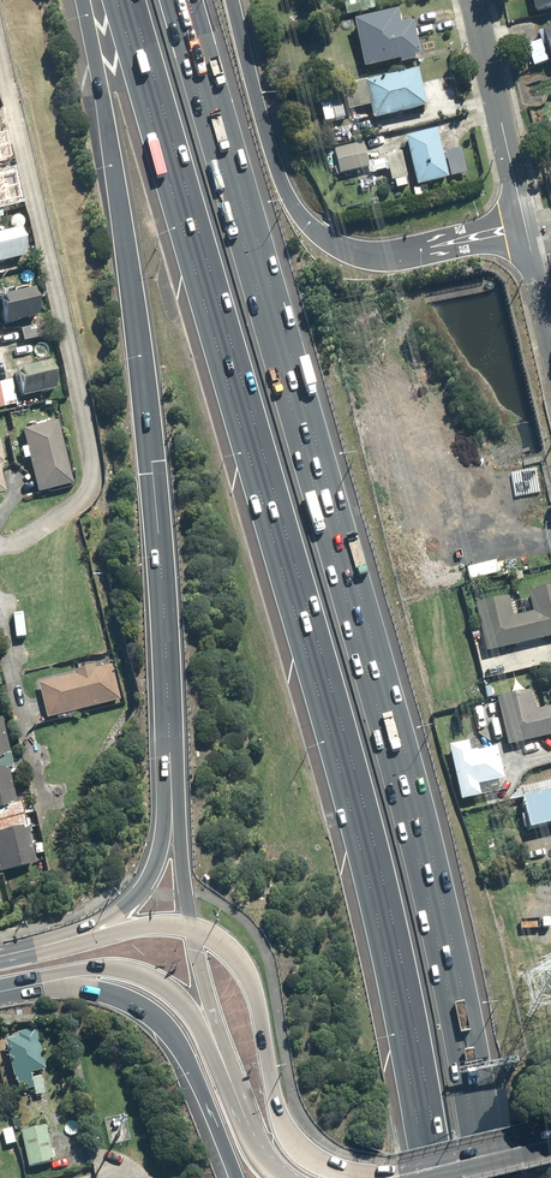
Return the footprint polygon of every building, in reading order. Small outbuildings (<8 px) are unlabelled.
[(531,16),(550,12),(550,0),(528,0),(531,16)] [(396,33),(392,16),(349,25),(360,72),(396,64),(397,67),(413,64),(412,60),(416,59),(411,35),(403,37),(402,31),(396,33)] [(535,33),(538,43),(524,48),(531,69),(545,65),(547,70),(550,69),(550,28),(535,33)] [(423,110),(415,74),(362,85),(340,90),(345,113),(367,108),(370,123),(395,118),(401,116),(406,115),(423,112),(423,110)] [(13,160),(7,130),(0,132),(0,163),(13,160)] [(445,183),(434,133),(402,140),(404,150),(410,178),(413,190),(445,183)] [(366,171),(361,146),(333,152),(338,177),(366,171)] [(405,179),(399,151),(383,155),(384,162),(370,165),(372,173),(386,170),(389,183),(405,179)] [(23,201),(17,171),(0,174),(0,205),(23,201)] [(0,235),(0,265),(28,259),(22,230),(0,235)] [(0,296),(0,309),(3,321),(36,314),(30,289),(0,296)] [(45,337),(42,324),(21,328),(24,341),(45,337)] [(50,362),(16,369),(22,396),(56,389),(50,362)] [(72,484),(59,420),(24,428),(28,445),(21,447),(24,458),(30,457),(38,492),(72,484)] [(505,599),(472,606),(483,654),(487,653),(550,639),(550,589),(525,595),(530,615),(510,619),(505,599)] [(493,678),(487,653),(483,654),(474,656),(480,681),(493,678)] [(99,667),(98,663),(76,668),(77,674),(41,682),(49,717),(124,701),(116,664),(99,667)] [(527,693),(493,700),(503,747),(550,737),(550,688),(546,689),(549,708),(531,712),(527,693)] [(9,766),(13,765),(3,718),(0,718),(0,768),(9,766)] [(464,743),(444,747),(456,803),(501,793),(492,749),(467,754),(464,743)] [(9,766),(0,768),(0,819),(28,813),(32,813),(30,806),(25,807),(23,800),(16,802),(9,766)] [(523,800),(530,832),(550,827),(550,794),(523,800)] [(28,813),(0,819),(0,870),(35,862),(28,828),(31,827),(28,813)] [(34,1074),(50,1071),(40,1027),(6,1034),(19,1092),(37,1088),(34,1074)] [(50,1125),(22,1132),(30,1166),(58,1160),(50,1125)]
